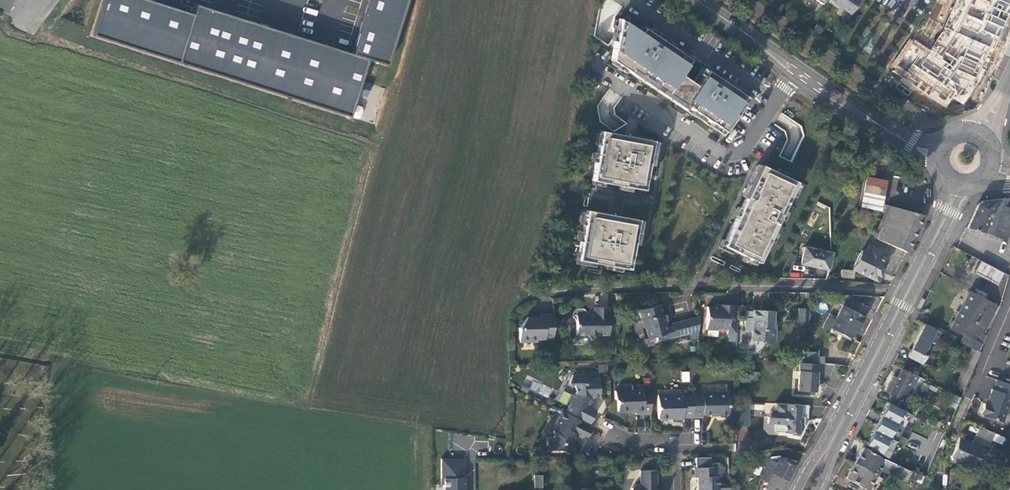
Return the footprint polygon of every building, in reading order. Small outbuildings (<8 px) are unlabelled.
[(152,0),(106,0),(95,34),(180,61),(195,13),(152,0)] [(371,58),(390,64),(410,0),(373,0),(356,53),(371,58)] [(833,1),(833,2),(850,14),(860,0),(832,0),(833,1)] [(893,72),(946,109),(953,98),(963,106),(979,82),(993,54),(1009,16),(1009,0),(956,0),(945,26),(931,50),(915,40),(914,41),(910,39),(891,65),(895,68),(893,72)] [(195,13),(180,61),(351,116),(371,58),(356,53),(198,4),(195,13)] [(689,59),(642,27),(639,33),(618,19),(611,60),(629,72),(631,69),(723,131),(746,98),(702,68),(692,83),(679,74),(689,59)] [(642,190),(652,140),(600,131),(591,180),(642,190)] [(758,262),(795,182),(760,165),(722,245),(758,262)] [(865,171),(846,169),(845,176),(864,179),(865,171)] [(879,210),(880,203),(884,180),(866,177),(860,206),(879,210)] [(972,214),(966,227),(993,236),(1006,240),(1005,244),(1009,246),(1009,244),(1009,239),(1007,238),(1009,230),(1009,208),(1004,205),(1006,199),(1005,198),(980,201),(976,205),(972,214)] [(923,214),(888,205),(875,234),(874,238),(907,252),(923,214)] [(628,269),(637,219),(586,210),(577,259),(628,269)] [(806,225),(812,228),(819,215),(812,211),(806,225)] [(999,259),(1005,244),(1006,240),(993,236),(992,239),(996,240),(991,256),(999,259)] [(865,252),(862,250),(852,269),(875,281),(885,261),(879,258),(882,252),(869,245),(865,252)] [(831,253),(804,247),(800,264),(827,270),(831,253)] [(997,284),(1003,272),(980,260),(974,272),(997,284)] [(842,269),(841,277),(853,278),(854,271),(842,269)] [(964,335),(960,342),(972,348),(978,351),(986,335),(982,334),(996,306),(968,291),(950,329),(964,335)] [(837,302),(842,305),(846,307),(851,298),(853,295),(841,294),(837,302)] [(846,307),(842,305),(830,328),(851,339),(868,307),(851,298),(846,307)] [(689,333),(686,320),(671,324),(672,327),(666,328),(660,305),(638,310),(641,320),(642,320),(644,328),(645,329),(648,338),(655,336),(657,341),(665,339),(664,334),(673,332),(674,337),(689,333)] [(728,334),(736,334),(737,306),(720,305),(720,307),(707,307),(706,329),(719,330),(720,329),(728,329),(727,334),(728,334)] [(592,340),(597,335),(608,335),(608,307),(593,307),(593,316),(586,316),(586,312),(582,308),(575,308),(572,312),(572,317),(576,320),(576,335),(586,335),(592,340)] [(808,309),(798,308),(798,321),(808,321),(808,309)] [(772,328),(773,311),(752,310),(752,311),(745,311),(744,330),(751,330),(750,340),(772,341),(775,338),(775,331),(772,328)] [(526,316),(519,327),(519,341),(536,341),(536,339),(553,339),(553,314),(540,314),(540,318),(535,318),(535,316),(526,316)] [(699,317),(686,320),(689,333),(691,340),(698,338),(699,317)] [(935,329),(924,324),(908,356),(922,364),(926,356),(922,354),(929,340),(934,343),(940,332),(935,329)] [(964,389),(980,352),(978,351),(972,348),(955,385),(964,389)] [(818,350),(806,352),(806,362),(817,363),(818,350)] [(918,376),(902,368),(897,377),(891,391),(889,394),(900,400),(896,407),(913,416),(917,408),(905,402),(914,383),(918,376)] [(798,391),(815,392),(817,372),(799,371),(798,391)] [(681,382),(689,382),(689,372),(681,372),(681,382)] [(565,413),(588,425),(596,410),(588,406),(590,401),(594,402),(597,397),(599,397),(598,379),(592,378),(585,379),(585,374),(572,374),(572,375),(568,383),(574,386),(575,394),(570,394),(567,401),(570,402),(565,413)] [(886,389),(891,391),(897,377),(893,375),(886,389)] [(924,379),(918,376),(914,383),(921,386),(924,379)] [(996,379),(993,389),(991,389),(986,404),(984,403),(980,413),(982,414),(982,415),(1002,422),(1009,400),(1009,384),(996,379)] [(617,411),(635,411),(635,414),(650,413),(650,396),(642,396),(642,384),(631,385),(631,390),(614,390),(615,398),(617,401),(617,411)] [(692,394),(693,417),(702,417),(702,414),(709,413),(716,413),(719,416),(725,416),(728,413),(728,391),(692,392),(692,394)] [(693,417),(692,394),(681,395),(681,397),(672,397),(669,394),(657,395),(657,418),(660,420),(666,420),(669,418),(673,418),(673,419),(682,418),(682,417),(693,417)] [(748,404),(739,403),(739,422),(747,423),(748,404)] [(791,434),(799,436),(805,425),(801,423),(803,418),(807,418),(808,405),(774,403),(774,410),(770,410),(767,416),(767,422),(773,423),(773,429),(775,431),(791,432),(791,434)] [(561,418),(559,417),(555,424),(556,425),(553,431),(553,437),(548,437),(549,450),(562,450),(564,452),(573,452),(573,441),(575,435),(585,440),(592,427),(588,425),(565,413),(564,412),(561,418)] [(890,422),(880,441),(896,449),(906,430),(890,422)] [(738,442),(747,443),(748,426),(739,426),(738,442)] [(1000,443),(1003,437),(978,426),(972,440),(985,446),(988,447),(991,440),(1000,443)] [(984,449),(985,446),(972,440),(970,445),(967,444),(968,441),(958,437),(950,456),(951,459),(955,461),(954,462),(964,467),(964,465),(969,467),(974,465),(980,451),(984,449)] [(885,460),(862,448),(854,463),(877,475),(880,469),(885,460)] [(894,454),(891,459),(904,466),(909,454),(900,450),(897,456),(894,454)] [(909,468),(918,472),(925,456),(917,452),(913,461),(909,468)] [(474,469),(466,469),(466,458),(444,458),(445,489),(475,489),(474,469)] [(772,473),(787,481),(794,466),(779,459),(777,463),(769,460),(764,470),(764,471),(760,479),(767,483),(772,473)] [(884,471),(889,461),(885,459),(885,460),(880,469),(884,471)] [(888,473),(893,463),(889,461),(884,471),(888,473)] [(867,489),(869,489),(877,475),(854,463),(845,478),(867,489)] [(888,473),(897,477),(902,467),(893,463),(888,473)] [(715,476),(715,467),(694,467),(694,477),(697,477),(697,489),(718,489),(718,479),(715,476)] [(907,479),(910,471),(902,467),(897,477),(906,481),(907,479)] [(913,470),(910,471),(907,479),(914,482),(918,473),(913,470)] [(656,471),(640,471),(640,484),(635,484),(632,488),(632,489),(657,489),(656,471)] [(787,481),(772,473),(767,483),(765,488),(769,489),(783,489),(787,481)]
